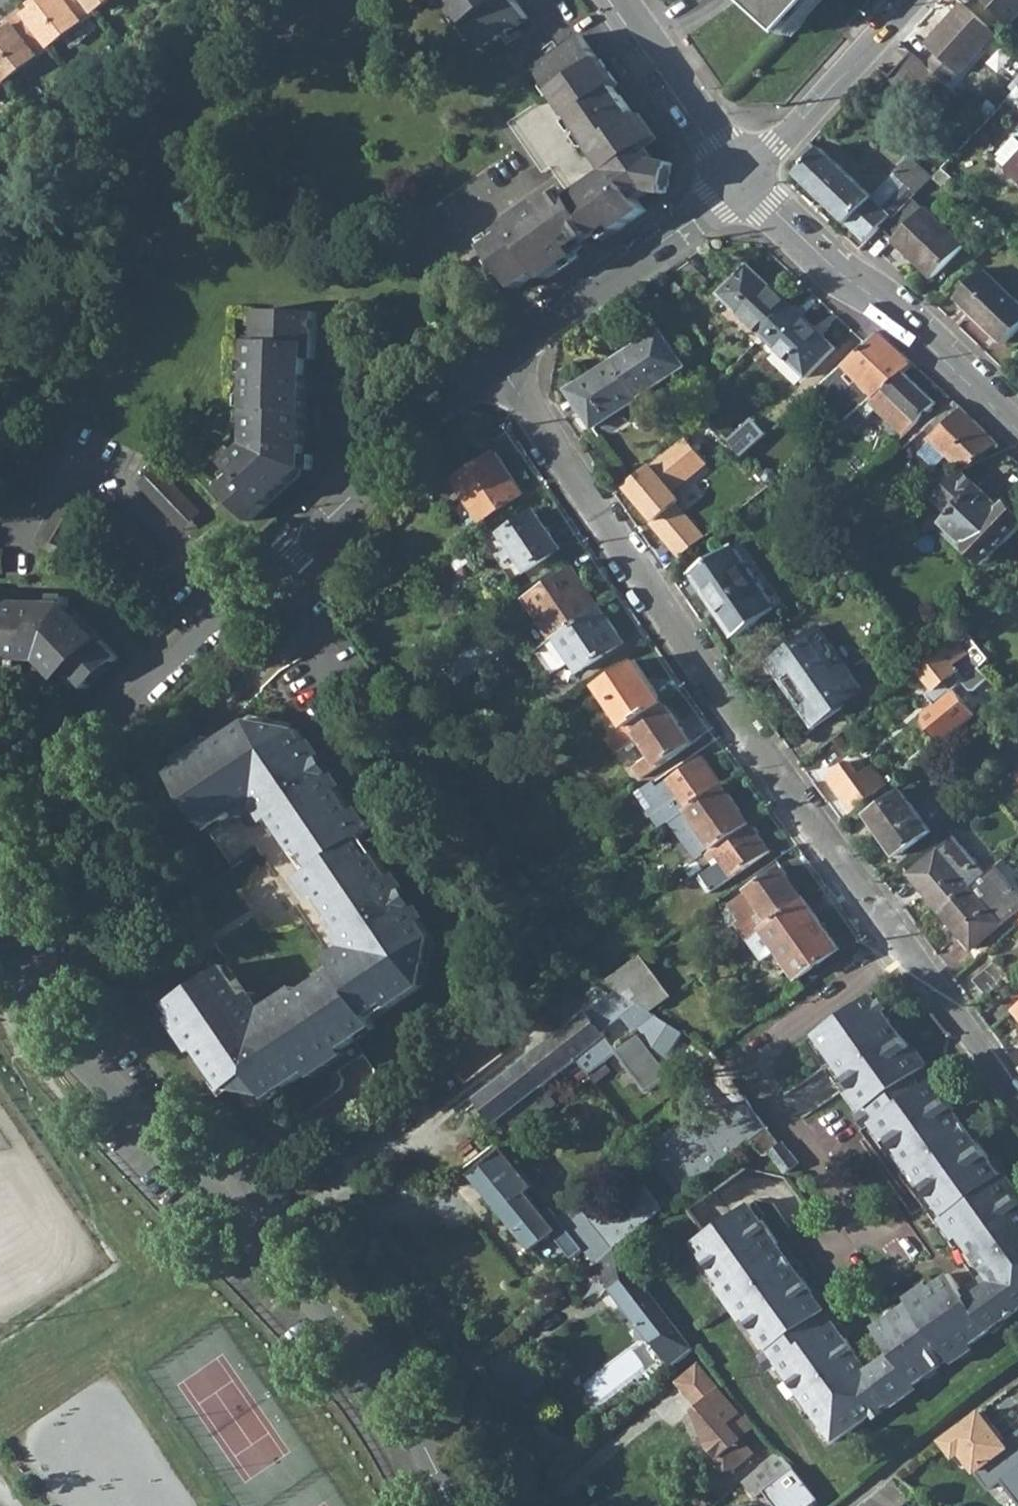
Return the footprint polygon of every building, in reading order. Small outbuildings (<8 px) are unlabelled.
[(26,15),(28,17),(51,47),(95,12),(86,0),(35,0),(39,5),(33,9),(26,15)] [(29,4),(33,9),(39,5),(35,0),(34,0),(29,4)] [(95,12),(110,0),(86,0),(95,12)] [(482,51),(529,17),(517,0),(448,0),(482,51)] [(786,35),(817,0),(747,0),(786,35)] [(1017,12),(1017,0),(985,0),(1009,22),(1017,12)] [(923,64),(946,85),(994,32),(962,3),(924,44),(934,53),(923,64)] [(26,15),(22,9),(9,19),(15,27),(28,17),(26,15)] [(6,81),(51,47),(28,17),(15,27),(9,19),(0,27),(0,73),(6,81)] [(639,198),(652,190),(652,180),(667,184),(671,160),(653,159),(643,145),(655,137),(637,112),(632,114),(610,86),(616,82),(599,57),(596,59),(580,35),(533,68),(551,92),(507,123),(542,172),(550,167),(567,191),(543,208),(540,202),(508,225),(512,231),(488,247),(516,287),(540,270),(545,278),(578,253),(573,246),(597,229),(600,235),(616,224),(619,229),(647,210),(639,198)] [(887,78),(932,119),(956,95),(946,85),(923,64),(911,53),(887,78)] [(1017,178),(1017,136),(1014,133),(994,154),(1006,165),(1005,166),(1017,178)] [(795,174),(866,242),(879,227),(889,216),(892,219),(912,198),(930,179),(908,158),(870,198),(819,149),(816,151),(808,144),(794,159),(802,167),(795,174)] [(666,191),(667,184),(652,180),(652,190),(666,191)] [(894,241),(933,278),(963,246),(923,209),(912,198),(892,219),(889,216),(879,227),(894,241)] [(721,294),(765,336),(792,307),(749,265),(721,294)] [(1005,346),(1017,332),(1017,304),(982,270),(955,299),(1005,346)] [(227,461),(231,465),(236,470),(227,479),(220,486),(250,519),(301,472),(301,467),(312,467),(314,427),(306,427),(307,389),(315,389),(316,308),(259,307),(258,338),(252,338),(251,357),(251,369),(249,426),(256,426),(255,441),(248,441),(227,461)] [(765,336),(809,378),(836,348),(792,307),(765,336)] [(616,360),(641,397),(686,366),(661,329),(616,360)] [(847,407),(854,416),(905,373),(914,365),(880,332),(867,344),(828,380),(835,388),(851,374),(867,391),(847,407)] [(570,390),(595,428),(641,397),(616,360),(570,390)] [(936,404),(905,373),(854,416),(848,422),(857,431),(870,420),(869,419),(880,409),(906,436),(936,404)] [(930,441),(964,474),(997,445),(955,402),(925,428),(934,438),(930,441)] [(623,503),(642,526),(687,488),(667,466),(673,461),(675,465),(691,452),(690,451),(718,427),(710,417),(674,447),(645,471),(652,479),(623,503)] [(734,446),(744,457),(767,436),(757,425),(734,446)] [(466,500),(481,523),(524,494),(496,452),(457,477),(472,497),(466,500)] [(222,473),(227,479),(236,470),(231,465),(222,473)] [(964,474),(949,486),(937,496),(935,498),(954,518),(948,524),(988,564),(1017,533),(1017,514),(1010,506),(1005,510),(983,488),(980,490),(964,474)] [(931,490),(937,496),(949,486),(944,480),(931,490)] [(540,563),(547,574),(568,560),(565,559),(561,551),(562,549),(537,513),(503,535),(528,572),(540,563)] [(694,574),(737,638),(778,611),(734,546),(694,574)] [(526,600),(555,642),(598,613),(586,595),(591,592),(575,568),(526,600)] [(514,585),(519,593),(529,586),(524,578),(514,585)] [(62,674),(68,668),(76,677),(84,685),(116,654),(105,641),(69,603),(63,603),(63,593),(25,592),(24,600),(0,598),(0,657),(26,659),(27,650),(38,651),(38,659),(41,659),(57,677),(62,674)] [(538,653),(554,675),(574,662),(581,673),(625,642),(603,609),(598,613),(555,642),(538,653)] [(801,699),(821,727),(850,706),(847,701),(863,689),(846,665),(844,665),(818,628),(798,642),(801,647),(773,667),(798,701),(801,699)] [(922,724),(940,746),(977,718),(954,690),(962,683),(970,692),(975,692),(989,679),(979,668),(990,660),(967,631),(927,664),(921,670),(925,676),(934,689),(926,696),(935,706),(922,717),(922,724)] [(26,659),(38,659),(38,651),(27,650),(26,659)] [(600,685),(628,727),(666,702),(638,661),(600,685)] [(69,682),(76,677),(68,668),(62,674),(69,682)] [(634,766),(641,780),(694,744),(666,702),(628,727),(609,740),(617,753),(640,736),(653,753),(634,766)] [(255,717),(247,722),(297,731),(292,723),(255,717)] [(336,971),(301,994),(263,1020),(247,997),(227,966),(169,1006),(226,1091),(236,1085),(240,1090),(244,1088),(257,1090),(259,1093),(264,1090),(269,1099),(326,1061),(335,1073),(362,1054),(353,1043),(374,1027),(371,1022),(423,987),(431,938),(410,908),(400,893),(361,837),(366,834),(327,777),(317,762),(297,731),(247,722),(224,739),(220,733),(178,761),(182,767),(169,775),(232,869),(255,853),(336,971)] [(660,787),(680,816),(684,814),(725,786),(704,757),(660,787)] [(321,759),(317,762),(327,777),(331,774),(321,759)] [(838,790),(854,813),(889,784),(875,764),(860,774),(850,760),(832,773),(842,787),(838,790)] [(828,776),(838,790),(842,787),(832,773),(828,776)] [(684,814),(710,850),(751,822),(725,786),(684,814)] [(868,816),(897,857),(932,832),(903,791),(868,816)] [(699,879),(710,894),(772,851),(751,822),(710,850),(707,852),(712,861),(719,856),(723,863),(699,879)] [(942,913),(987,874),(955,837),(909,874),(942,913)] [(973,949),(1017,912),(1017,890),(997,865),(987,874),(942,913),(973,949)] [(784,867),(732,904),(743,919),(738,922),(751,941),(807,900),(784,867)] [(404,890),(400,893),(410,908),(415,906),(404,890)] [(790,963),(800,979),(842,949),(807,900),(751,941),(765,961),(768,958),(778,971),(790,963)] [(728,912),(728,917),(729,919),(729,921),(730,922),(730,924),(731,925),(732,926),(738,922),(743,919),(732,904),(730,906),(729,909),(728,912)] [(437,946),(431,938),(423,987),(431,982),(437,946)] [(619,1017),(629,1032),(674,996),(643,956),(603,984),(613,992),(588,1011),(602,1029),(619,1017)] [(974,980),(986,996),(1010,976),(997,960),(974,980)] [(253,992),(247,997),(263,1020),(301,994),(296,987),(264,1009),(253,992)] [(835,1442),(1017,1311),(1017,1198),(873,992),(805,1040),(964,1263),(875,1326),(892,1351),(868,1367),(749,1200),(693,1242),(835,1442)] [(479,1099),(499,1124),(508,1116),(521,1132),(558,1101),(547,1086),(578,1061),(589,1076),(619,1052),(621,1050),(618,1047),(617,1048),(608,1036),(602,1029),(588,1011),(558,1035),(557,1034),(526,1058),(527,1060),(479,1099)] [(682,1032),(657,1016),(618,1047),(621,1050),(619,1052),(650,1090),(671,1073),(670,1072),(679,1059),(669,1053),(682,1032)] [(466,1046),(448,1061),(467,1084),(503,1055),(482,1028),(464,1042),(466,1046)] [(770,1150),(785,1172),(799,1162),(783,1140),(779,1144),(767,1127),(752,1138),(764,1154),(770,1150)] [(528,1192),(535,1187),(504,1147),(471,1174),(533,1253),(534,1251),(547,1267),(567,1251),(565,1250),(554,1236),(559,1231),(528,1192)] [(576,1206),(561,1220),(566,1225),(577,1240),(597,1264),(614,1245),(662,1208),(644,1185),(629,1197),(631,1199),(607,1217),(605,1215),(588,1218),(576,1206)] [(554,1236),(565,1250),(577,1240),(566,1225),(559,1231),(554,1236)] [(595,1266),(675,1364),(695,1345),(614,1245),(597,1264),(595,1266)] [(742,1410),(701,1361),(684,1375),(693,1386),(690,1390),(700,1402),(693,1408),(716,1459),(727,1472),(734,1466),(754,1450),(730,1421),(742,1410)] [(1017,1459),(1006,1445),(1004,1446),(1003,1445),(977,1413),(941,1443),(963,1470),(969,1465),(990,1491),(1001,1482),(1017,1503),(1017,1458),(1017,1459)] [(1003,1445),(1004,1446),(1006,1445),(1017,1459),(1017,1458),(1017,1432),(1003,1445)] [(820,1499),(794,1467),(796,1466),(779,1449),(741,1483),(755,1499),(764,1492),(775,1505),(811,1505),(820,1499)]
